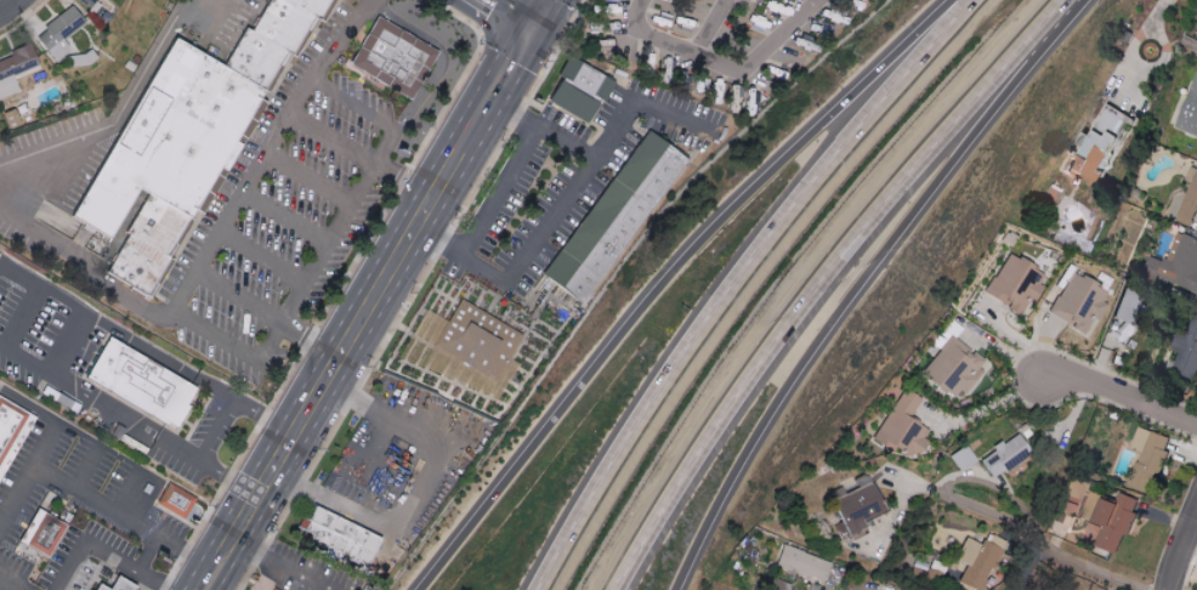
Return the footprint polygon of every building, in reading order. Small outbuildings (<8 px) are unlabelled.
[(96,10),(102,0),(81,0),(96,10)] [(297,44),(310,23),(270,0),(257,21),(297,44)] [(310,23),(270,0),(289,0),(314,15),(310,23)] [(327,6),(317,0),(290,0),(314,15),(319,18),(327,6)] [(691,8),(706,13),(711,0),(694,0),(691,8)] [(769,12),(788,16),(791,5),(771,0),(769,12)] [(856,7),(867,11),(869,3),(859,0),(841,0),(836,18),(851,22),(856,7)] [(46,26),(52,35),(44,40),(57,61),(73,51),(65,38),(88,24),(77,6),(46,26)] [(378,15),(438,51),(410,100),(350,62),(378,15)] [(699,32),(700,20),(679,17),(677,30),(699,32)] [(288,51),(293,53),(297,44),(257,21),(251,29),(288,51)] [(279,63),(288,51),(251,29),(248,27),(239,39),(279,63)] [(799,34),(796,44),(822,52),(825,42),(799,34)] [(148,193),(138,186),(109,238),(70,216),(176,36),(223,64),(265,90),(188,217),(148,193)] [(272,76),(279,63),(239,39),(232,52),(272,76)] [(37,48),(0,58),(0,98),(22,92),(18,76),(43,70),(37,48)] [(265,90),(272,76),(232,52),(223,64),(265,90)] [(588,124),(603,100),(607,102),(618,83),(571,55),(558,74),(565,76),(549,101),(588,124)] [(665,56),(664,79),(673,79),(674,57),(665,56)] [(695,60),(683,60),(682,79),(694,80),(695,60)] [(1196,133),(1196,77),(1185,130),(1196,133)] [(715,103),(725,103),(727,81),(717,80),(715,103)] [(759,81),(747,80),(746,93),(749,93),(749,100),(759,100),(759,81)] [(1140,117),(1113,103),(1079,170),(1105,184),(1140,117)] [(647,126),(691,157),(586,301),(544,270),(647,126)] [(1196,219),(1196,183),(1185,215),(1196,219)] [(177,236),(188,217),(148,193),(137,211),(177,236)] [(130,232),(126,229),(137,211),(177,236),(174,243),(176,244),(169,256),(130,232)] [(1178,231),(1169,262),(1153,257),(1149,268),(1163,272),(1160,281),(1196,292),(1196,237),(1178,231)] [(130,232),(169,256),(171,256),(155,283),(157,284),(148,297),(106,272),(130,232)] [(1025,313),(1032,299),(1039,303),(1047,286),(1042,284),(1049,271),(1011,252),(989,295),(1025,313)] [(1052,316),(1089,332),(1095,317),(1102,321),(1110,303),(1105,301),(1111,289),(1072,272),(1052,316)] [(1115,317),(1132,324),(1144,295),(1127,288),(1115,317)] [(413,336),(427,310),(447,320),(460,296),(522,331),(494,381),(413,336)] [(1196,312),(1180,352),(1182,353),(1176,365),(1196,374),(1196,312)] [(110,334),(85,379),(166,425),(168,422),(177,426),(189,407),(186,405),(195,386),(110,334)] [(990,361),(953,335),(930,367),(939,373),(934,380),(962,400),(990,361)] [(924,397),(904,388),(878,441),(898,451),(901,446),(921,456),(934,429),(913,419),(924,397)] [(38,415),(0,391),(0,427),(22,441),(38,415)] [(22,441),(0,427),(0,462),(7,466),(22,441)] [(1175,436),(1141,427),(1136,447),(1143,449),(1133,485),(1154,491),(1159,472),(1165,473),(1175,436)] [(1036,454),(1023,434),(983,459),(995,479),(1036,454)] [(980,461),(968,445),(951,456),(963,473),(980,461)] [(868,520),(889,513),(876,475),(849,484),(851,489),(837,493),(853,540),(872,534),(868,520)] [(169,481),(197,498),(185,518),(157,503),(169,481)] [(1085,518),(1105,524),(1098,545),(1122,552),(1128,534),(1132,535),(1143,499),(1121,492),(1118,500),(1092,492),(1085,518)] [(317,503),(382,535),(367,567),(310,538),(313,531),(305,527),(317,503)] [(38,506),(67,524),(49,558),(18,539),(38,506)] [(993,534),(987,546),(971,538),(961,560),(971,565),(962,583),(977,589),(986,589),(1009,541),(993,534)] [(829,580),(835,560),(785,547),(780,568),(829,580)] [(140,586),(137,589),(110,589),(119,574),(140,586)]
